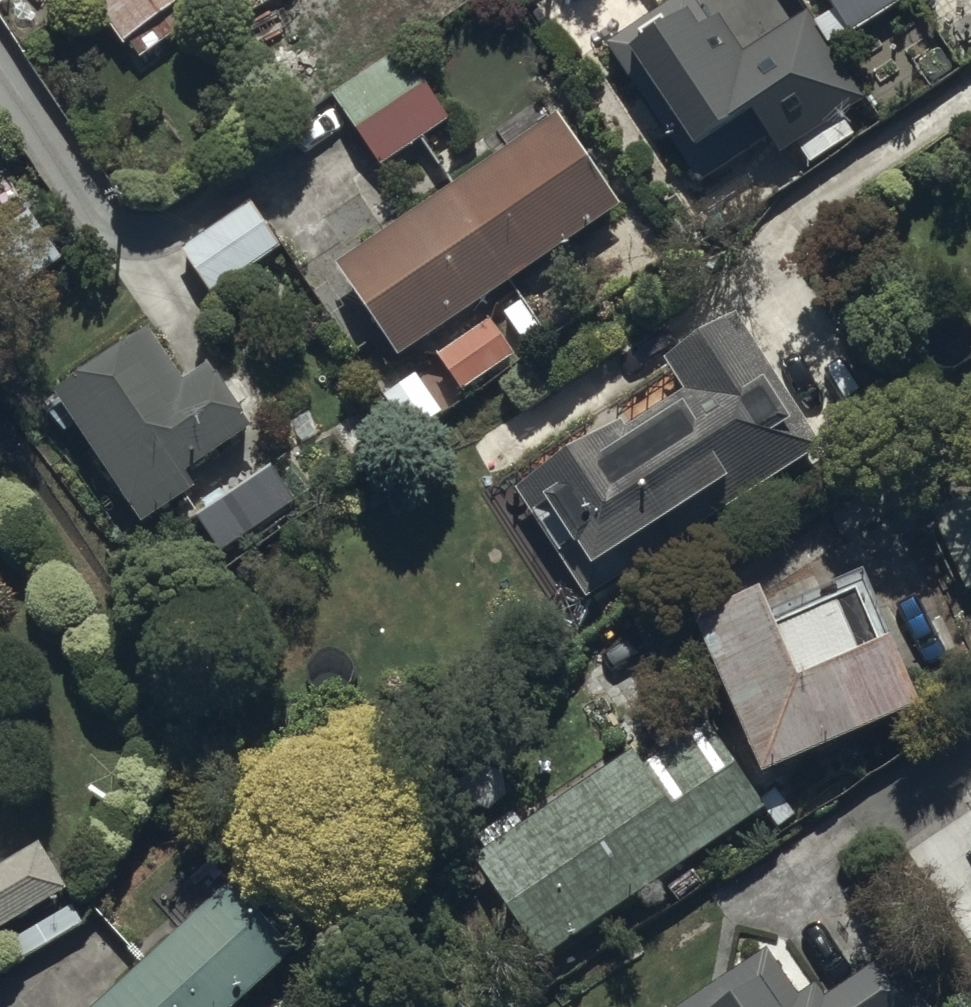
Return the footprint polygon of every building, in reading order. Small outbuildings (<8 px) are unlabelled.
[(138,62),(203,16),(191,0),(95,0),(138,62)] [(608,46),(699,184),(768,139),(781,159),(868,102),(809,12),(747,53),(726,20),(716,27),(698,0),(678,0),(608,46)] [(853,36),(909,0),(830,0),(853,36)] [(403,49),(334,95),(382,165),(450,119),(403,49)] [(519,357),(481,302),(623,207),(563,116),(541,131),(535,122),(495,148),(502,158),(339,265),(399,356),(426,338),(467,393),(519,357)] [(284,249),(255,203),(183,249),(212,294),(284,249)] [(519,488),(588,597),(825,448),(740,314),(667,360),(687,392),(626,430),(622,423),(519,488)] [(154,329),(57,392),(143,526),(201,489),(192,475),(258,432),(214,363),(187,381),(154,329)] [(276,466),(196,515),(218,551),(298,502),(276,466)] [(965,588),(970,586),(970,496),(932,512),(965,588)] [(780,610),(773,592),(699,624),(765,780),(927,712),(898,641),(911,636),(882,567),(780,610)] [(762,799),(708,722),(646,766),(633,748),(525,823),(515,810),(470,841),(482,857),(460,873),(531,976),(766,812),(778,829),(797,816),(777,788),(762,799)] [(3,930),(22,962),(85,925),(66,893),(70,891),(43,845),(0,870),(0,932),(3,930)] [(295,954),(233,885),(223,894),(216,887),(182,919),(187,924),(95,1006),(236,1006),(295,954)] [(908,944),(825,998),(817,985),(802,995),(770,946),(678,1006),(950,1006),(908,944)]
